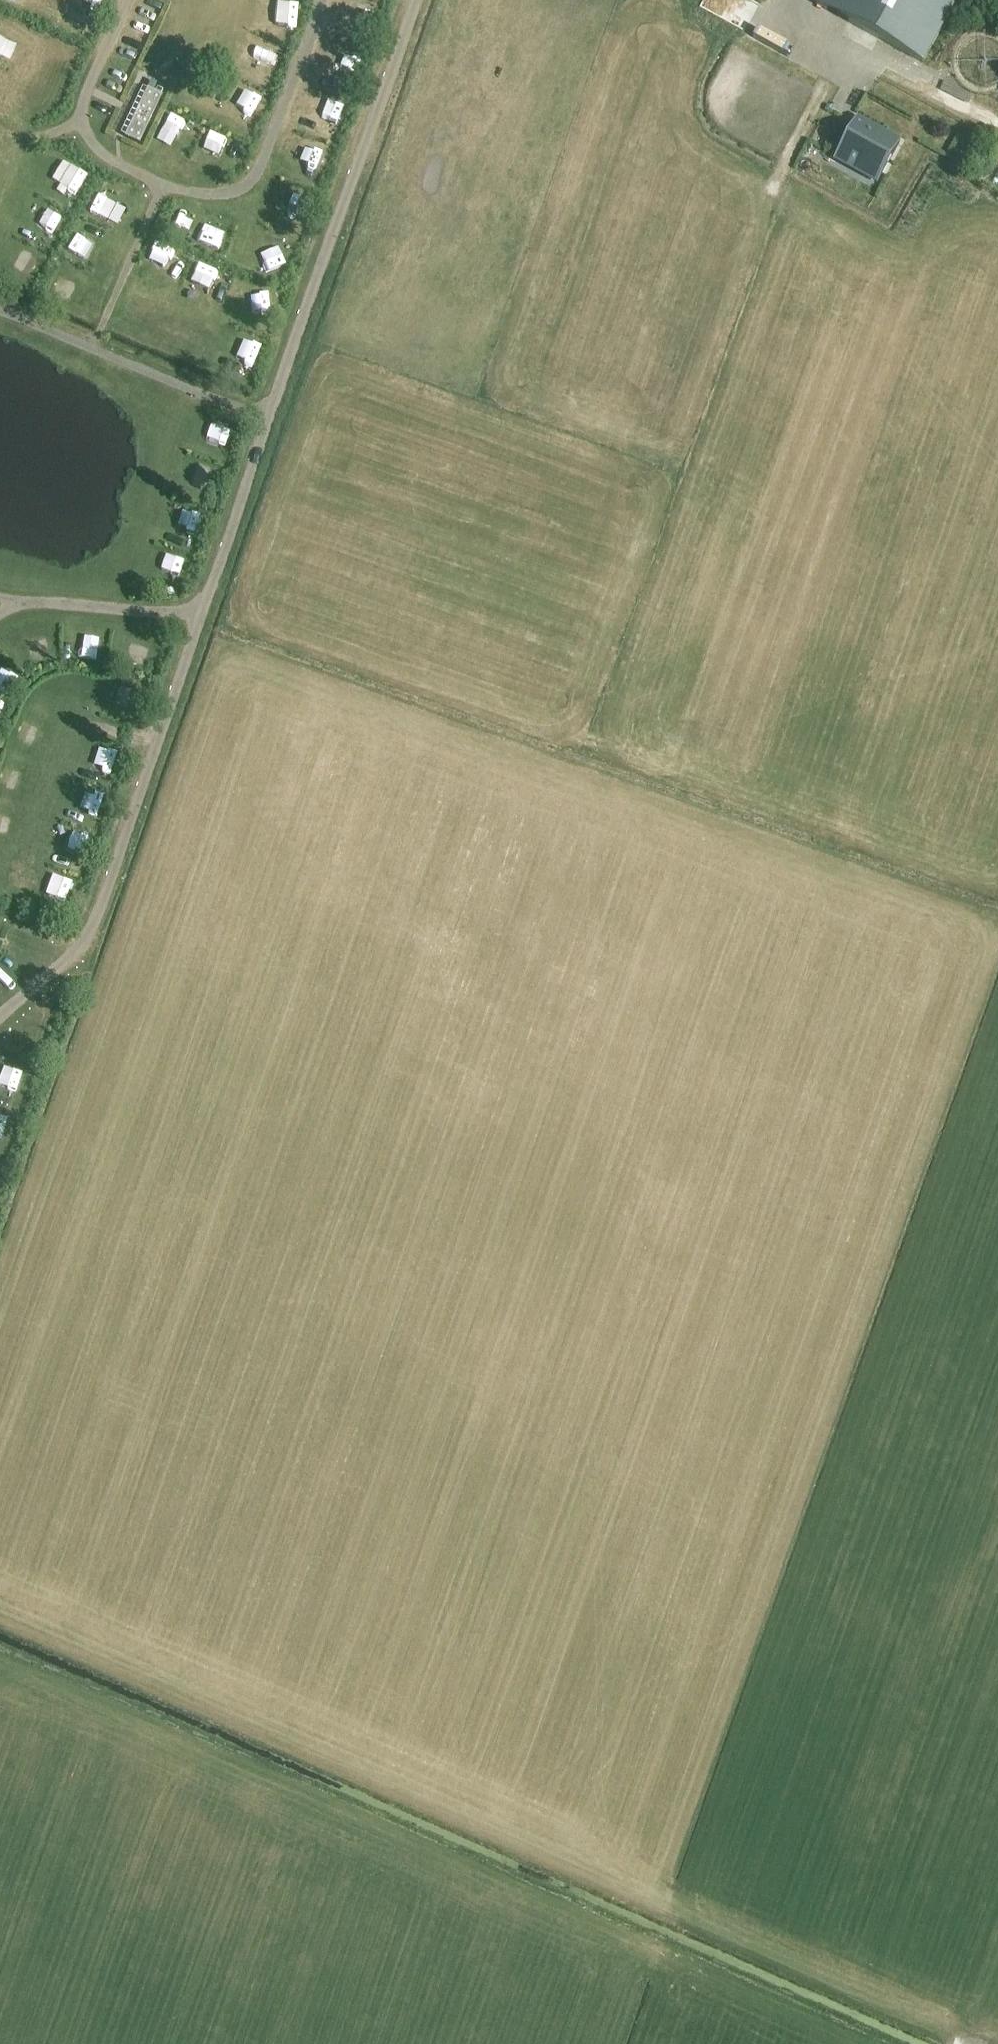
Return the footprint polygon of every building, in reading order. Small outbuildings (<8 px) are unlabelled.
[(957,0),(818,0),(815,5),(922,64),(957,0)] [(357,16),(378,22),(382,7),(362,1),(357,16)] [(11,38),(0,32),(0,56),(2,57),(11,38)] [(147,91),(126,138),(140,144),(161,95),(153,92),(157,84),(151,81),(147,91)] [(904,145),(860,121),(838,162),(882,186),(904,145)] [(283,244),(263,250),(270,271),(290,265),(283,244)] [(171,523),(198,534),(207,514),(179,503),(171,523)] [(96,766),(115,773),(124,750),(106,742),(96,766)]
